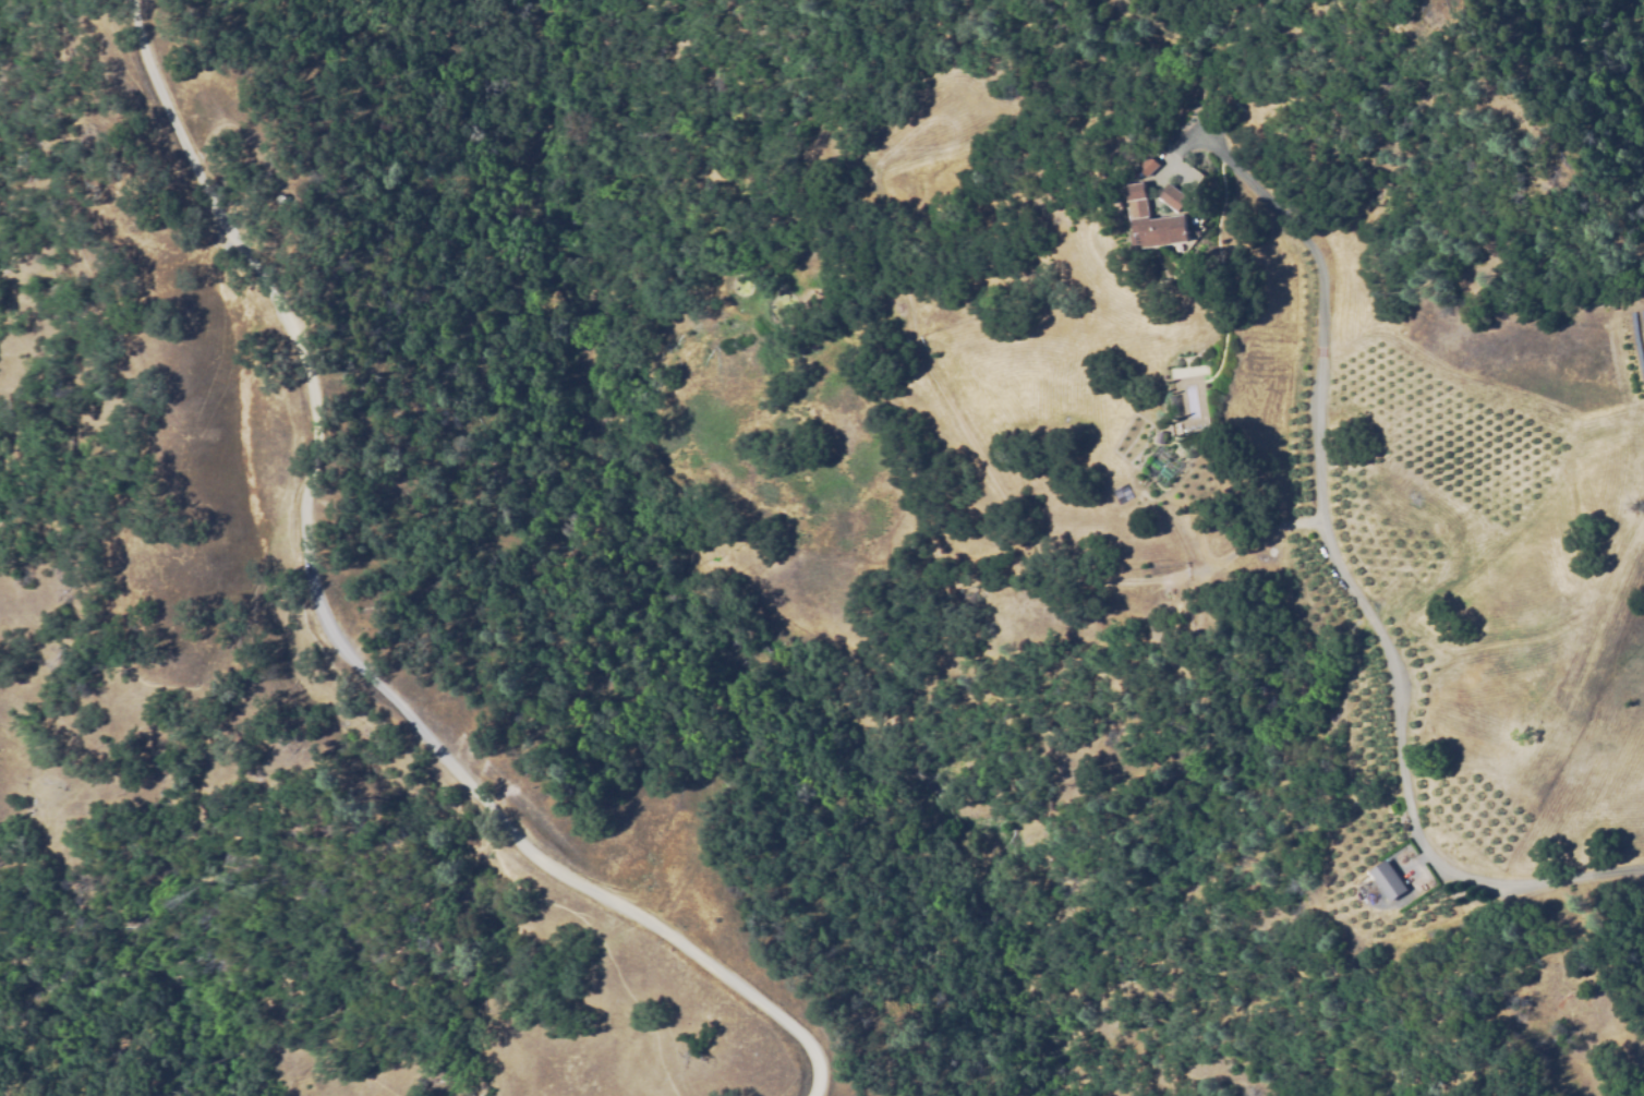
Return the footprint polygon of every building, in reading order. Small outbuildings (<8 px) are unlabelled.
[(1146,214),(1146,215),(1150,215),(1150,218),(1187,213),(1190,239),(1155,244),(1144,245),(1143,242),(1138,243),(1135,244),(1133,232),(1135,232),(1133,217),(1135,217),(1135,216),(1129,216),(1127,198),(1131,198),(1128,183),(1146,180),(1148,195),(1146,196),(1148,214),(1146,214)] [(1159,196),(1168,182),(1187,195),(1177,209),(1159,196)] [(1178,415),(1169,417),(1164,396),(1175,394),(1178,415)] [(1114,495),(1127,487),(1135,501),(1121,508),(1114,495)] [(1388,864),(1411,895),(1393,907),(1371,877),(1388,864)]
